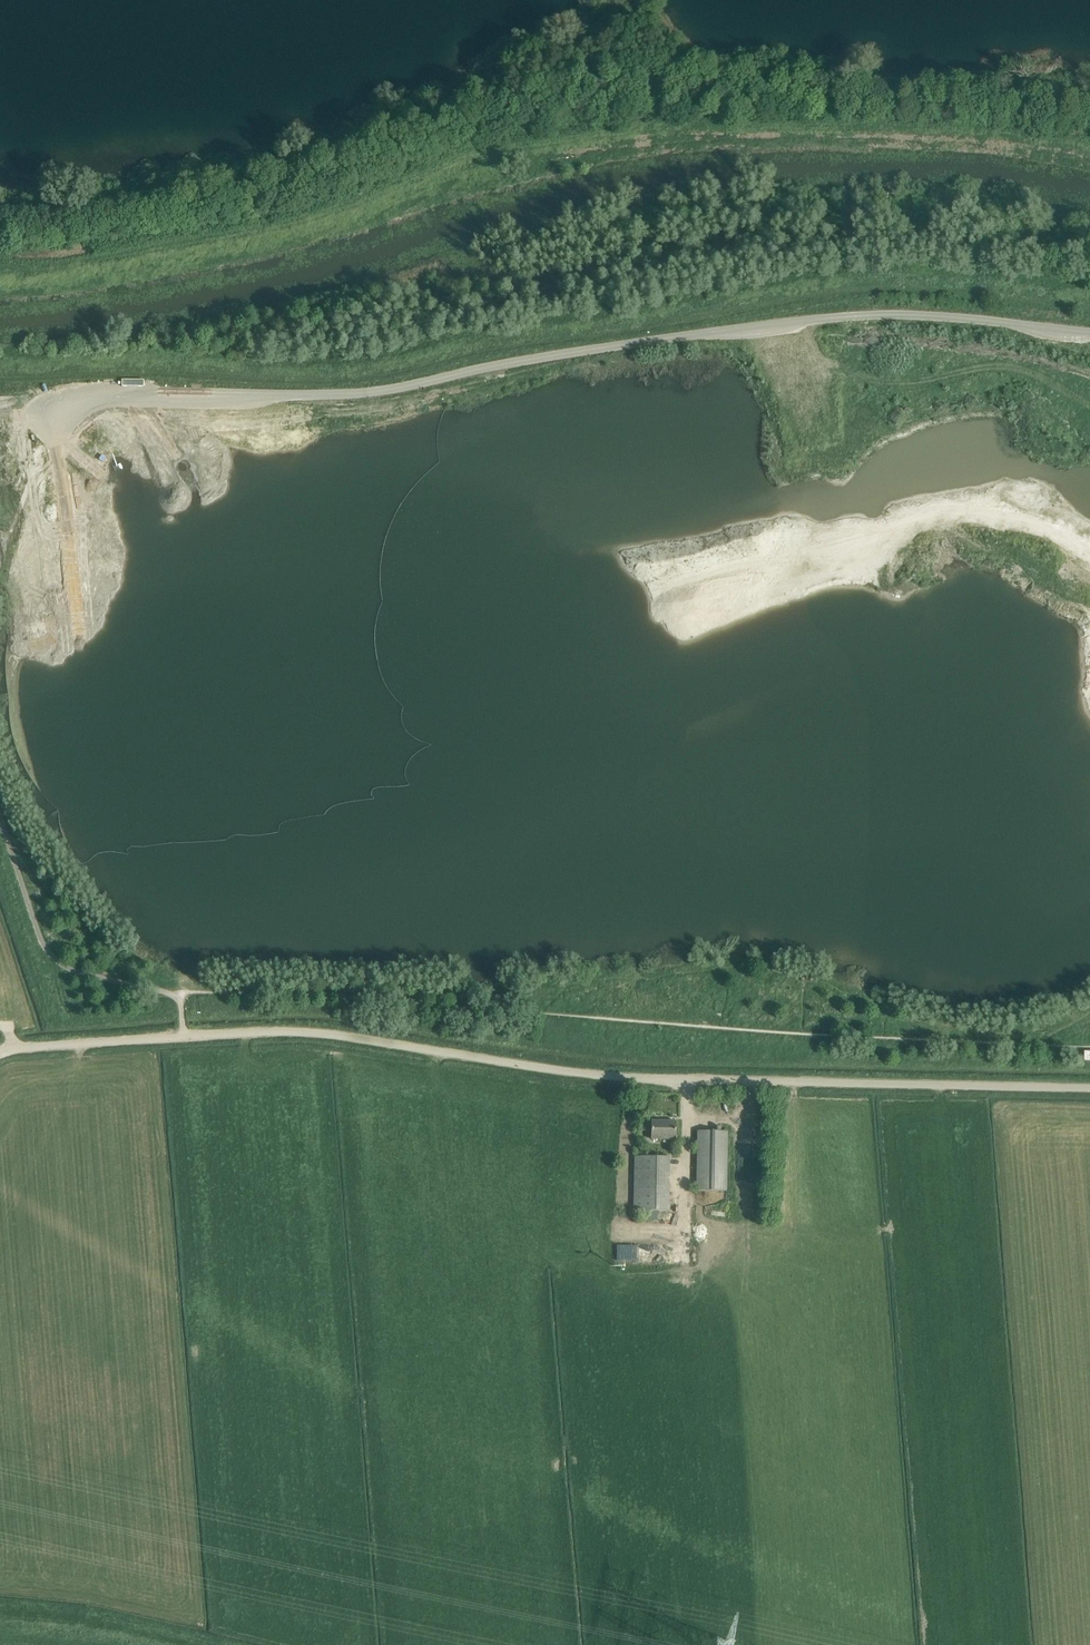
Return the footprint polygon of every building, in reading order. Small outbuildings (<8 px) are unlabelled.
[(652,1121),(651,1139),(676,1139),(676,1121),(652,1121)] [(697,1190),(726,1191),(727,1131),(698,1131),(697,1190)] [(634,1209),(668,1211),(670,1158),(635,1156),(634,1209)]
